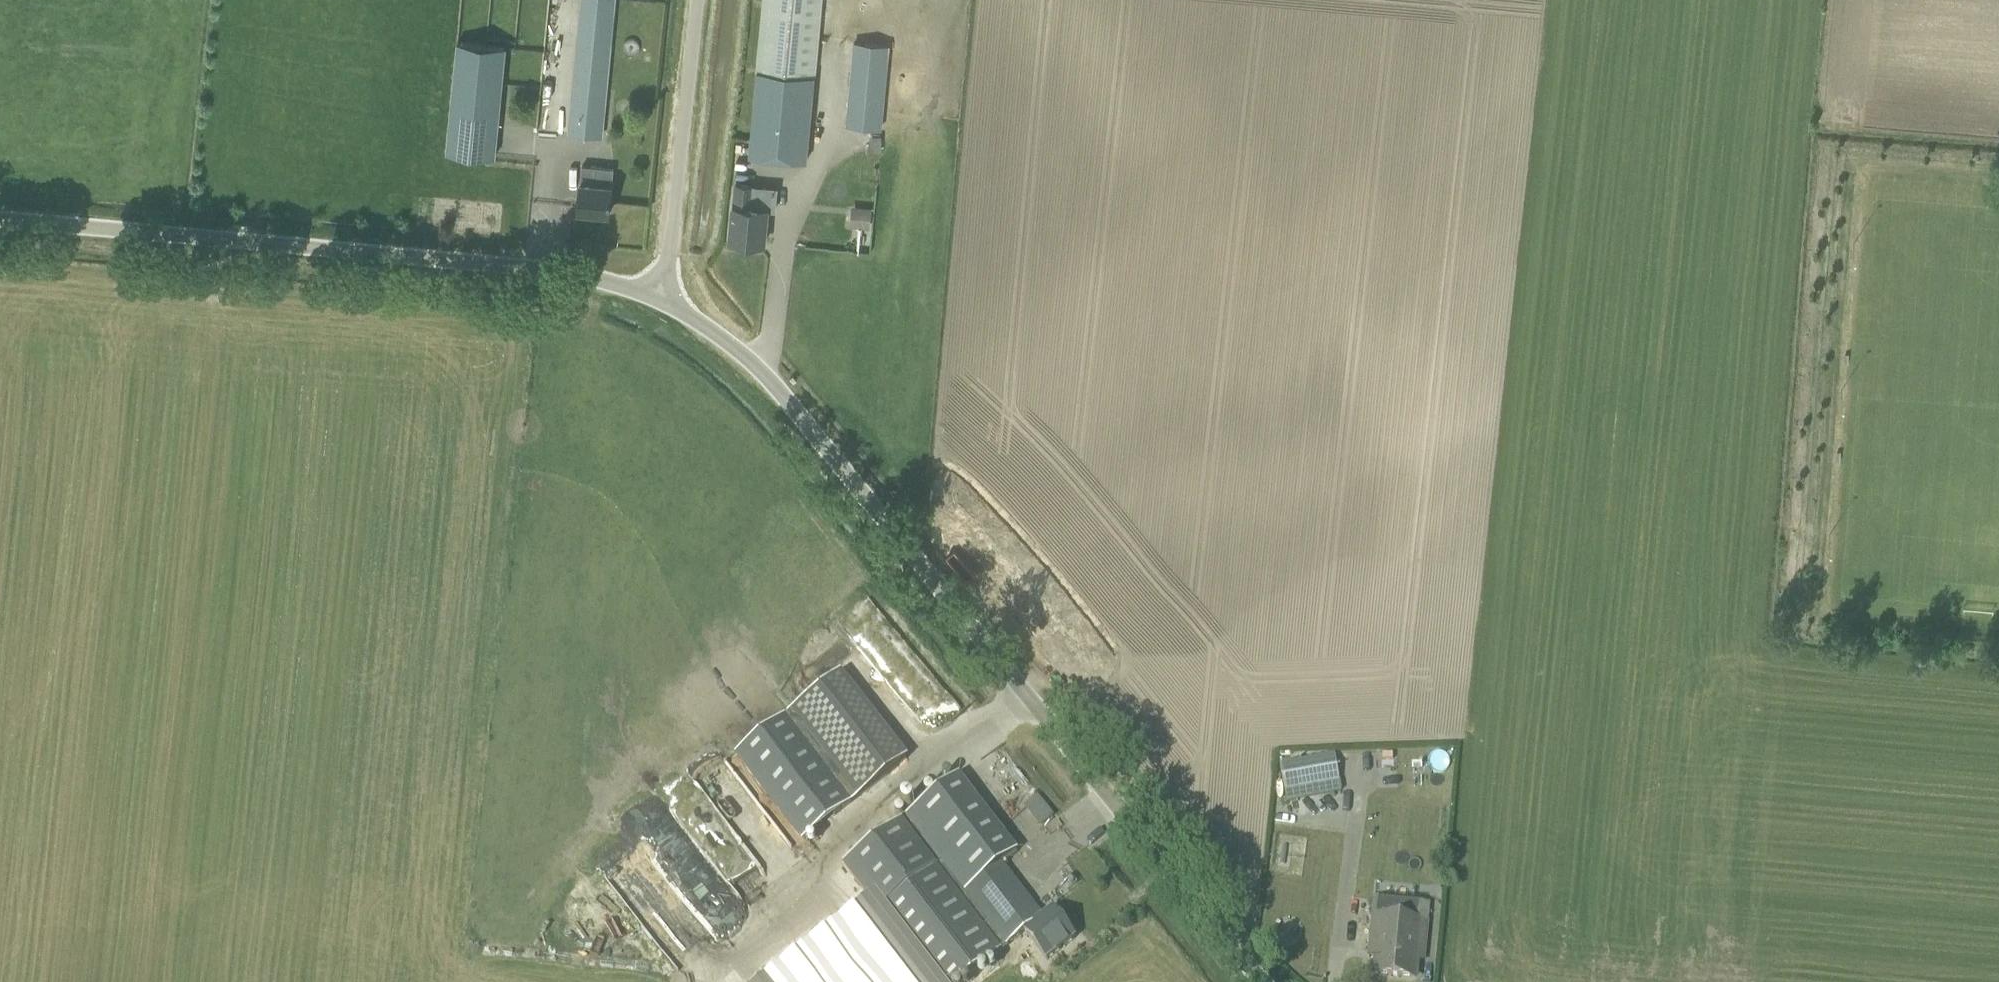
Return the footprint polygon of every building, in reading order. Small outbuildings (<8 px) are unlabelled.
[(567,132),(601,135),(615,0),(580,0),(567,132)] [(757,72),(815,77),(822,0),(764,0),(757,72)] [(446,151),(471,154),(472,138),(495,140),(504,45),(456,41),(446,151)] [(855,41),(846,125),(882,129),(888,70),(891,45),(855,41)] [(753,118),(749,155),(778,158),(781,121),(810,124),(810,123),(815,77),(757,72),(753,118)] [(613,169),(593,167),(582,166),(578,209),(609,212),(613,169)] [(735,185),(730,239),(764,243),(766,223),(768,209),(750,207),(752,186),(735,185)] [(873,224),(873,205),(852,204),(852,223),(873,224)] [(849,804),(782,718),(736,754),(803,839),(849,804)] [(1281,761),(1288,799),(1344,789),(1337,751),(1281,761)] [(1006,945),(1024,931),(1046,960),(1075,938),(1053,909),(1043,916),(1002,863),(1017,852),(976,798),(970,802),(957,785),(911,819),(908,814),(844,863),(930,978),(933,981),(958,981),(1006,945)] [(1040,794),(1025,804),(1040,825),(1055,815),(1040,794)] [(1371,916),(1369,951),(1377,952),(1375,973),(1415,977),(1417,959),(1424,959),(1427,921),(1429,904),(1373,899),(1371,916)]
